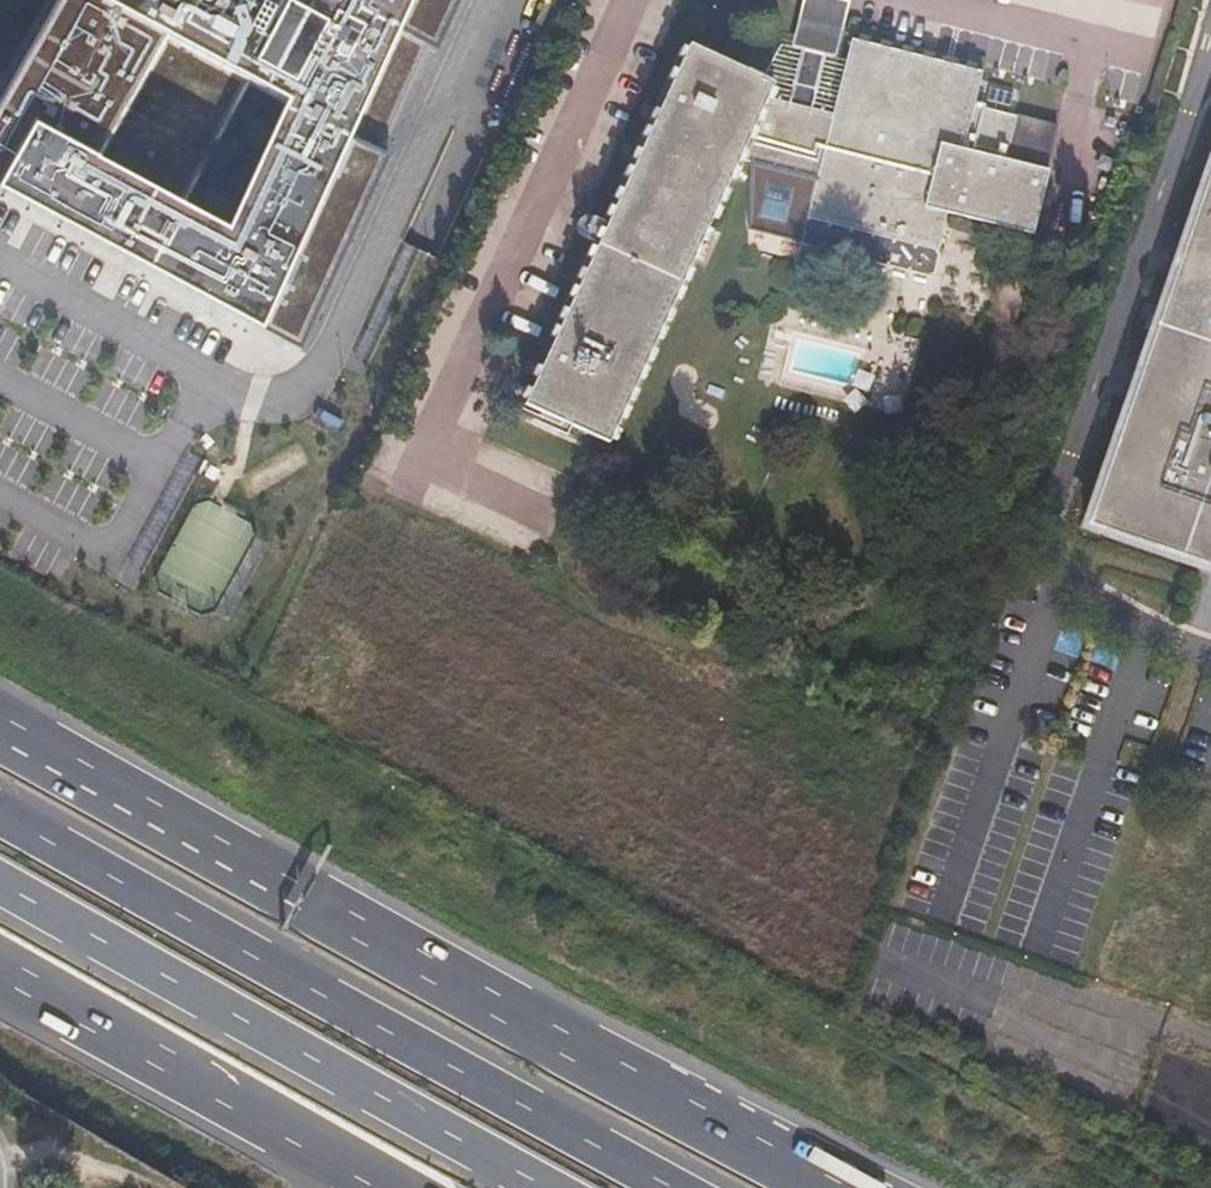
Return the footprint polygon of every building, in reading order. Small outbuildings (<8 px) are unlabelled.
[(54,7),(0,98),(0,195),(293,354),(383,158),(375,155),(423,52),(430,55),(456,0),(59,0),(54,7)] [(993,159),(1004,115),(962,104),(971,70),(840,35),(821,109),(798,103),(800,93),(778,87),(774,97),(753,91),(760,75),(674,39),(521,404),(609,441),(728,154),(805,175),(787,242),(918,276),(934,213),(1016,235),(1033,170),(993,159)] [(1044,126),(1004,115),(993,159),(1033,170),(1044,126)] [(1079,527),(1210,572),(1210,144),(1079,527)] [(420,254),(407,246),(348,356),(361,363),(420,254)] [(202,462),(188,455),(129,564),(142,572),(202,462)]
